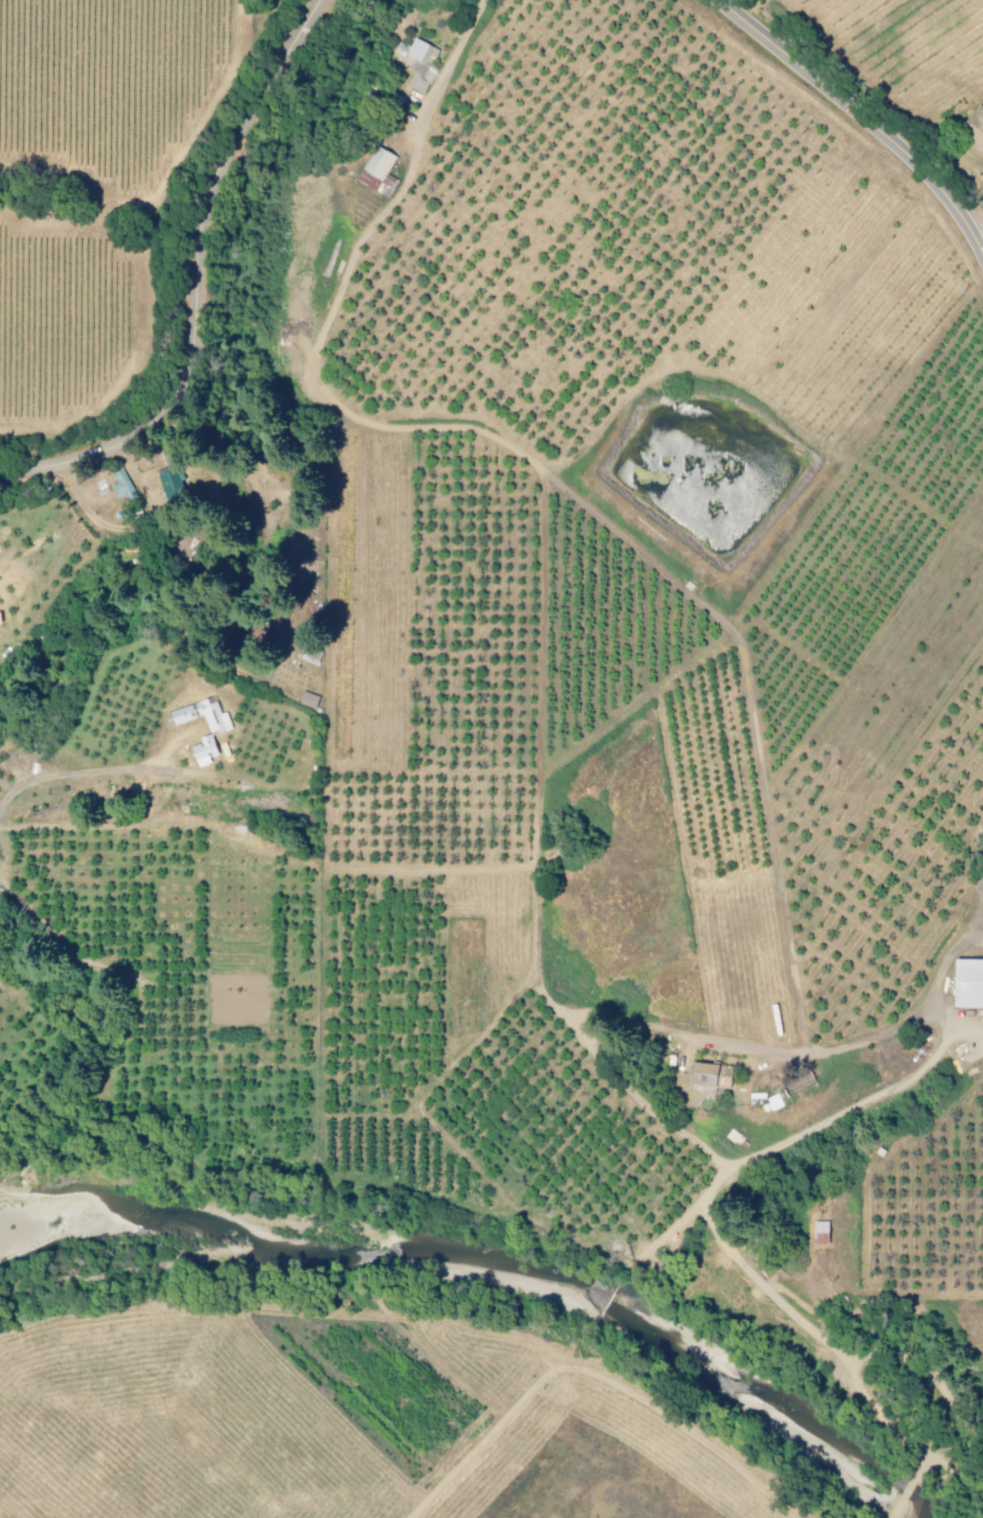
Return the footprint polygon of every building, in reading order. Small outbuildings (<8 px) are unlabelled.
[(422,94),(433,68),(428,66),(435,49),(410,38),(405,50),(396,46),(393,52),(411,60),(400,84),(422,94)] [(982,140),(982,110),(976,104),(955,127),(976,147),(982,140)] [(393,155),(369,146),(354,183),(387,196),(394,179),(385,175),(393,155)] [(114,483),(109,485),(113,498),(130,493),(122,467),(110,471),(114,483)] [(181,490),(176,468),(154,473),(159,495),(181,490)] [(316,696),(299,692),(297,705),(313,708),(316,696)] [(982,1008),(982,960),(947,959),(946,1008),(982,1008)] [(710,1087),(710,1084),(725,1085),(726,1066),(685,1063),(684,1085),(710,1087)]
